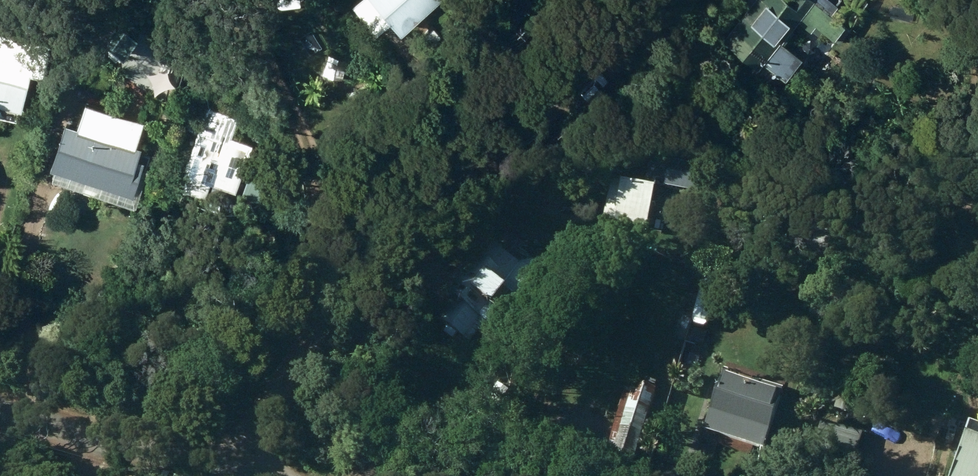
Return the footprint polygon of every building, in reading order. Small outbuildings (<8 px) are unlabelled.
[(396,14),(412,0),(383,0),(396,14)] [(720,28),(753,57),(759,50),(781,69),(800,47),(782,31),(791,20),(788,18),(795,10),(813,26),(819,20),(832,31),(845,17),(826,0),(744,0),(720,28)] [(101,27),(118,43),(132,26),(115,11),(101,27)] [(20,99),(34,42),(0,33),(0,94),(20,99)] [(168,82),(175,64),(163,59),(155,77),(168,82)] [(46,162),(118,188),(122,176),(136,181),(145,157),(139,155),(141,147),(133,144),(137,134),(107,123),(114,102),(80,90),(72,111),(59,106),(41,158),(46,159),(46,162)] [(208,171),(232,180),(253,125),(233,118),(235,112),(205,100),(200,112),(188,108),(183,123),(191,126),(178,161),(182,162),(177,178),(202,187),(208,171)] [(15,122),(16,115),(0,111),(0,118),(15,122)] [(238,184),(269,196),(281,166),(250,153),(238,184)] [(668,184),(697,188),(699,172),(670,168),(668,184)] [(601,216),(645,223),(653,181),(620,175),(616,196),(605,194),(601,216)] [(482,230),(450,274),(432,261),(419,278),(439,293),(445,286),(453,292),(436,316),(469,339),(485,317),(490,321),(512,291),(518,296),(545,259),(509,234),(502,245),(482,230)] [(698,268),(681,262),(676,275),(693,282),(698,268)] [(701,272),(690,317),(708,322),(719,277),(701,272)] [(702,425),(761,445),(782,385),(723,365),(702,425)] [(628,369),(597,472),(611,475),(626,475),(656,378),(628,369)] [(963,431),(947,475),(977,475),(977,436),(963,431)]
